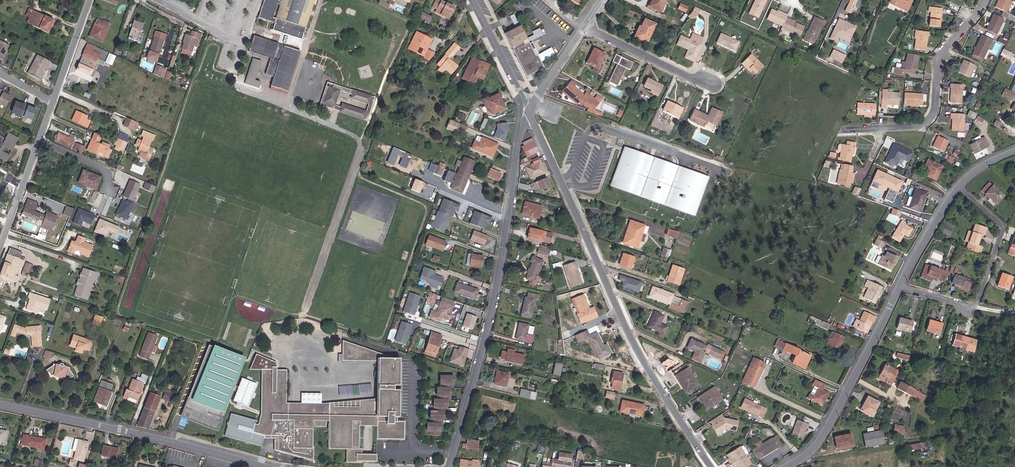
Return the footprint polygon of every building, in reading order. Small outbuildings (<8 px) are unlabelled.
[(259,17),(275,22),(282,0),(265,0),(259,17)] [(305,29),(314,0),(282,0),(275,22),(274,23),(272,30),(301,40),(305,29)] [(317,0),(315,0),(305,29),(307,29),(317,0)] [(660,12),(665,0),(650,0),(647,7),(660,12)] [(748,8),(758,12),(764,0),(752,0),(748,8)] [(849,17),(856,1),(853,0),(850,0),(844,15),(849,17)] [(890,3),(907,11),(913,0),(891,0),(890,3)] [(1007,9),(1011,0),(997,0),(995,4),(1007,9)] [(387,11),(388,7),(384,5),(385,3),(379,1),(377,6),(387,11)] [(435,15),(447,21),(452,9),(440,3),(436,12),(435,15)] [(929,24),(939,24),(941,6),(928,5),(928,10),(931,10),(929,24)] [(770,7),(765,17),(781,25),(785,16),(786,13),(782,12),(782,13),(776,10),(770,7)] [(49,35),(55,22),(33,13),(28,25),(49,35)] [(988,27),(997,31),(1003,17),(994,13),(988,27)] [(820,17),(813,14),(807,29),(808,29),(806,33),(814,37),(821,21),(818,20),(820,17)] [(428,26),(431,20),(429,19),(422,16),(419,21),(427,24),(427,25),(428,26)] [(789,17),(785,16),(781,25),(780,27),(799,35),(803,26),(794,21),(788,19),(789,17)] [(634,35),(646,40),(654,22),(644,18),(641,26),(639,25),(634,35)] [(92,39),(103,44),(111,26),(105,23),(103,28),(96,25),(93,30),(96,31),(92,39)] [(841,25),(838,24),(829,43),(834,45),(836,40),(837,37),(840,39),(843,39),(848,41),(853,30),(844,26),(843,27),(842,27),(841,25)] [(144,39),(141,37),(145,29),(135,25),(130,39),(139,42),(138,45),(141,47),(144,39)] [(506,32),(507,35),(522,28),(521,25),(506,32)] [(532,31),(533,35),(527,37),(529,40),(543,35),(540,27),(532,31)] [(538,54),(536,56),(522,28),(507,35),(527,76),(545,68),(538,54)] [(915,48),(926,49),(928,30),(917,29),(916,38),(915,48)] [(736,46),(739,37),(722,30),(718,38),(736,46)] [(193,47),(198,48),(201,35),(191,32),(190,38),(187,37),(184,44),(183,44),(181,51),(191,53),(193,47)] [(701,42),(700,41),(702,36),(691,32),(690,36),(681,33),(678,39),(692,45),(689,53),(695,56),(701,42)] [(975,52),(986,57),(995,38),(983,32),(975,52)] [(155,38),(163,42),(165,36),(157,33),(155,38)] [(426,49),(427,50),(431,42),(416,35),(412,43),(414,43),(410,50),(423,56),(422,58),(422,60),(427,63),(431,58),(432,55),(425,52),(426,49)] [(264,75),(274,78),(270,90),(286,95),(300,53),(252,37),(247,51),(270,59),(264,75)] [(160,49),(161,50),(163,42),(155,38),(149,52),(157,55),(160,49)] [(689,53),(692,45),(678,39),(677,43),(688,47),(685,55),(694,59),(695,56),(689,53)] [(7,53),(9,48),(0,43),(0,61),(3,63),(6,58),(4,57),(7,53)] [(76,71),(90,77),(99,58),(105,61),(108,53),(88,44),(76,71)] [(456,54),(461,49),(455,44),(450,49),(456,54)] [(588,69),(592,70),(601,51),(589,46),(583,60),(590,63),(588,69)] [(452,76),(459,68),(453,62),(452,64),(448,61),(452,56),(453,57),(456,54),(450,49),(437,65),(441,69),(438,72),(442,75),(446,71),(452,76)] [(422,58),(423,56),(410,50),(409,52),(422,58)] [(756,70),(764,62),(752,50),(746,56),(747,58),(746,60),(753,67),(756,70)] [(622,66),(626,67),(630,59),(624,57),(623,59),(617,56),(618,54),(612,51),(609,59),(613,61),(605,79),(614,83),(622,66)] [(846,56),(834,51),(831,59),(843,64),(846,56)] [(105,62),(113,65),(116,55),(109,52),(105,62)] [(912,68),(918,69),(919,55),(907,54),(906,62),(902,62),(902,65),(898,64),(897,71),(895,71),(895,75),(903,76),(904,71),(905,71),(906,69),(912,70),(912,68)] [(751,69),(753,67),(746,60),(747,58),(746,56),(742,60),(751,69)] [(50,63),(38,57),(28,76),(41,83),(45,76),(43,75),(44,75),(43,73),(44,71),(46,70),(50,63)] [(483,79),(490,66),(474,57),(462,77),(474,84),(478,76),(483,79)] [(254,80),(261,62),(252,59),(244,83),(257,88),(260,82),(254,80)] [(960,71),(971,76),(976,64),(965,59),(960,71)] [(51,63),(50,63),(46,70),(44,71),(43,73),(44,75),(43,75),(45,76),(51,63)] [(153,74),(159,77),(162,68),(156,66),(153,74)] [(641,85),(655,90),(659,81),(645,75),(641,85)] [(573,84),(568,79),(560,88),(575,101),(578,98),(582,101),(588,106),(584,109),(599,115),(600,111),(590,107),(599,98),(595,95),(592,98),(585,91),(584,93),(581,90),(579,92),(572,85),(573,84)] [(961,102),(963,83),(951,82),(951,86),(952,86),(951,101),(961,102)] [(341,89),(329,86),(323,103),(335,107),(341,89)] [(575,101),(560,88),(557,91),(573,104),(575,101)] [(1003,94),(1011,98),(1013,92),(1005,88),(1003,94)] [(372,96),(354,89),(351,98),(370,104),(372,96)] [(887,102),(899,104),(901,93),(889,91),(889,90),(883,89),(880,106),(886,107),(887,102)] [(10,97),(6,96),(4,94),(4,93),(1,91),(0,93),(0,105),(4,107),(10,97)] [(904,103),(923,104),(923,93),(904,92),(904,103)] [(492,117),(505,110),(502,103),(504,103),(501,96),(489,101),(488,99),(481,102),(487,114),(490,112),(492,117)] [(661,107),(676,114),(680,105),(665,98),(661,107)] [(857,112),(875,114),(877,103),(858,101),(857,112)] [(21,118),(26,105),(22,103),(22,105),(19,104),(16,102),(12,113),(17,115),(16,116),(21,118)] [(368,111),(342,103),(339,111),(365,120),(368,111)] [(32,120),(35,109),(32,108),(29,107),(30,106),(26,105),(21,118),(26,120),(27,118),(32,120)] [(704,118),(709,121),(715,108),(710,106),(706,113),(692,106),(688,117),(701,124),(704,118)] [(709,121),(714,123),(720,110),(715,108),(709,121)] [(91,121),(87,120),(88,117),(77,112),(73,120),(88,127),(91,121)] [(962,131),(963,115),(951,114),(951,118),(952,118),(951,130),(962,131)] [(123,125),(136,131),(140,123),(127,117),(123,125)] [(454,133),(454,131),(457,125),(445,120),(442,128),(454,133)] [(454,131),(460,133),(463,127),(457,125),(454,131)] [(502,143),(507,132),(506,125),(496,126),(497,131),(494,139),(502,143)] [(149,155),(145,153),(153,135),(142,130),(140,135),(142,136),(140,142),(136,140),(134,145),(138,146),(136,151),(139,152),(137,155),(140,157),(140,158),(146,160),(149,155)] [(0,137),(0,143),(3,145),(0,150),(0,160),(6,163),(9,157),(3,154),(6,149),(11,152),(18,139),(8,134),(5,139),(0,137)] [(76,145),(77,142),(75,142),(76,139),(72,137),(71,140),(60,135),(56,144),(71,150),(74,144),(76,145)] [(93,142),(99,144),(102,138),(96,135),(93,142)] [(931,146),(942,151),(947,140),(936,135),(931,146)] [(986,146),(985,145),(989,143),(985,136),(971,144),(975,152),(986,146)] [(531,138),(521,143),(522,145),(520,146),(525,157),(528,156),(531,165),(525,168),(530,179),(544,173),(536,152),(537,151),(531,138)] [(495,151),(491,149),(493,144),(481,139),(479,145),(474,142),(471,149),(492,158),(495,151)] [(840,157),(851,159),(856,141),(849,139),(848,143),(841,141),(839,142),(838,146),(840,148),(842,148),(840,157)] [(116,150),(123,153),(127,143),(120,140),(116,150)] [(113,151),(109,149),(103,146),(99,144),(93,142),(89,151),(109,160),(113,151)] [(909,161),(913,152),(893,143),(884,163),(895,168),(900,158),(909,161)] [(76,150),(82,153),(85,147),(78,144),(76,150)] [(610,187),(695,213),(708,174),(622,147),(610,187)] [(455,175),(465,179),(472,162),(462,158),(455,175)] [(937,165),(924,159),(920,167),(927,170),(924,176),(932,180),(937,170),(935,169),(937,165)] [(424,171),(438,177),(441,169),(437,167),(426,163),(424,171)] [(842,171),(839,170),(836,183),(842,185),(842,187),(849,188),(850,182),(848,182),(849,178),(853,179),(854,174),(850,173),(847,172),(848,170),(850,171),(851,166),(843,164),(842,171)] [(889,188),(884,198),(893,202),(902,180),(876,169),(869,185),(877,188),(879,184),(889,188)] [(916,178),(918,173),(910,169),(908,174),(916,178)] [(85,171),(81,182),(93,187),(93,189),(97,191),(102,178),(85,171)] [(498,182),(501,176),(498,174),(497,177),(493,175),(494,173),(491,171),(488,178),(498,182)] [(449,190),(459,194),(465,179),(455,175),(454,175),(449,190)] [(551,188),(547,178),(529,186),(531,190),(538,187),(540,192),(551,188)] [(140,185),(129,180),(123,196),(134,200),(140,185)] [(425,186),(412,181),(408,192),(416,195),(418,189),(423,191),(425,186)] [(993,202),(1001,193),(987,181),(982,186),(986,190),(983,193),(988,197),(993,202)] [(155,193),(157,188),(147,184),(145,189),(155,193)] [(857,194),(860,187),(854,185),(851,192),(857,194)] [(907,205),(917,210),(926,192),(915,188),(907,205)] [(127,220),(135,202),(127,199),(126,201),(122,199),(115,215),(127,220)] [(518,211),(535,216),(538,204),(521,200),(518,211)] [(39,205),(29,201),(24,215),(40,220),(40,219),(45,221),(48,228),(53,230),(58,216),(48,212),(46,216),(36,213),(39,205)] [(450,212),(450,211),(450,209),(454,211),(455,207),(438,201),(434,213),(438,214),(444,216),(448,218),(450,212)] [(74,209),(67,207),(64,215),(71,218),(74,209)] [(91,225),(95,215),(79,208),(72,223),(81,226),(83,222),(91,225)] [(436,217),(433,216),(429,229),(441,233),(446,220),(443,219),(444,216),(438,214),(437,217),(436,217)] [(474,214),(470,226),(484,231),(486,225),(485,224),(486,222),(490,224),(491,220),(474,214)] [(546,220),(557,223),(559,217),(547,214),(546,220)] [(640,229),(642,223),(642,222),(628,218),(626,224),(640,229)] [(119,227),(100,219),(94,232),(106,236),(108,232),(116,235),(119,227)] [(907,234),(910,236),(914,228),(908,225),(909,223),(905,220),(895,236),(903,241),(907,234)] [(636,240),(640,241),(644,230),(640,229),(626,224),(621,240),(635,245),(636,240)] [(968,241),(977,244),(980,235),(982,235),(985,228),(973,224),(971,232),(968,241)] [(524,235),(546,240),(548,232),(526,226),(524,235)] [(665,232),(674,235),(676,228),(667,226),(665,232)] [(987,230),(984,234),(992,239),(994,235),(987,230)] [(481,246),(485,237),(471,231),(467,241),(481,246)] [(1011,231),(1004,254),(1014,257),(1014,233),(1011,231)] [(427,235),(424,245),(443,250),(446,239),(427,235)] [(89,257),(94,246),(85,243),(86,239),(79,236),(78,240),(74,243),(73,242),(69,252),(81,256),(81,254),(89,257)] [(883,248),(886,242),(882,240),(879,239),(878,238),(875,244),(883,248)] [(660,252),(668,254),(670,247),(663,245),(660,252)] [(18,266),(19,266),(20,265),(24,266),(26,261),(26,260),(21,259),(22,256),(23,253),(12,249),(2,276),(17,282),(19,277),(14,275),(18,266)] [(627,267),(631,256),(620,252),(618,256),(620,257),(617,264),(627,267)] [(468,267),(479,269),(481,257),(470,255),(468,267)] [(538,272),(535,270),(539,259),(529,255),(527,259),(529,260),(523,277),(526,278),(525,283),(530,284),(531,280),(535,281),(538,272)] [(880,266),(893,272),(899,260),(890,255),(888,260),(884,259),(880,266)] [(573,285),(582,282),(577,267),(575,268),(573,262),(563,266),(566,275),(569,274),(573,285)] [(666,279),(677,283),(682,268),(671,264),(666,279)] [(972,283),(967,281),(967,278),(961,276),(964,266),(958,264),(954,275),(955,276),(953,284),(955,285),(964,288),(964,290),(970,291),(972,283)] [(933,277),(944,281),(948,268),(946,268),(945,272),(923,265),(919,278),(931,282),(933,277)] [(90,293),(88,293),(91,284),(93,285),(96,273),(84,269),(83,272),(81,273),(80,275),(81,277),(80,280),(82,283),(81,284),(79,285),(76,295),(88,299),(90,293)] [(434,273),(424,269),(420,280),(427,283),(428,285),(431,287),(434,285),(437,286),(439,287),(442,279),(436,277),(436,278),(433,277),(434,273)] [(995,286),(1005,289),(1009,275),(1000,272),(995,286)] [(634,290),(637,281),(616,274),(615,278),(620,280),(619,284),(629,287),(629,288),(634,290)] [(865,299),(872,301),(879,286),(866,279),(864,284),(867,286),(861,297),(865,299)] [(474,301),(478,291),(456,284),(453,294),(474,301)] [(669,296),(669,294),(651,285),(647,294),(664,302),(663,307),(677,313),(681,301),(669,296)] [(517,311),(527,313),(531,296),(534,297),(535,293),(524,290),(523,294),(521,294),(517,311)] [(39,310),(47,312),(52,299),(32,292),(30,300),(32,301),(31,304),(32,305),(32,307),(29,308),(28,312),(37,315),(39,310)] [(424,299),(432,302),(435,295),(427,292),(424,299)] [(411,315),(417,296),(406,293),(400,312),(411,315)] [(588,321),(597,317),(592,306),(588,308),(582,294),(572,298),(578,312),(576,313),(580,323),(587,320),(588,321)] [(450,318),(451,317),(451,316),(451,315),(450,313),(448,312),(450,305),(438,301),(434,315),(433,319),(439,321),(440,317),(448,319),(449,319),(450,318)] [(664,325),(657,322),(660,314),(652,310),(645,325),(661,332),(664,325)] [(862,310),(854,327),(865,333),(870,321),(871,322),(874,316),(862,310)] [(466,312),(462,325),(473,329),(477,316),(466,312)] [(94,323),(100,326),(104,318),(97,315),(94,323)] [(812,321),(823,327),(825,322),(814,317),(812,321)] [(895,329),(908,332),(912,321),(899,318),(895,329)] [(405,333),(405,331),(406,331),(409,324),(398,320),(392,339),(402,343),(406,333),(405,333)] [(511,334),(524,338),(528,323),(515,320),(511,334)] [(924,331),(938,335),(941,326),(927,321),(924,331)] [(33,346),(42,346),(40,326),(25,328),(14,324),(10,335),(14,337),(17,331),(25,335),(30,334),(33,337),(33,338),(33,346)] [(823,342),(835,347),(840,336),(829,330),(823,342)] [(602,345),(596,332),(587,336),(585,331),(575,335),(578,342),(588,337),(596,355),(601,353),(602,355),(610,352),(605,343),(602,345)] [(434,344),(436,345),(439,336),(429,332),(421,352),(431,356),(435,347),(433,347),(434,344)] [(140,357),(148,360),(154,345),(155,345),(158,337),(149,333),(140,357)] [(86,348),(89,350),(92,342),(74,336),(71,347),(78,349),(77,352),(82,354),(84,348),(86,348)] [(698,360),(705,343),(689,336),(685,345),(693,349),(696,350),(693,358),(698,360)] [(951,346),(964,350),(967,340),(954,336),(951,346)] [(803,361),(806,354),(793,348),(794,347),(775,338),(772,344),(792,354),(788,361),(793,363),(794,361),(799,364),(800,360),(803,361)] [(252,353),(245,369),(259,369),(258,414),(255,425),(253,424),(254,421),(229,413),(222,436),(259,447),(263,437),(273,437),(272,450),(311,460),(311,449),(309,449),(309,423),(312,422),(312,427),(323,427),(323,421),(326,421),(326,449),(344,449),(343,463),(359,463),(359,461),(375,462),(375,454),(360,453),(360,448),(357,449),(358,426),(374,426),(374,439),(402,439),(403,421),(395,421),(395,389),(388,388),(388,385),(395,385),(395,357),(387,357),(387,356),(340,339),(340,361),(372,361),(372,393),(372,398),(320,403),(299,403),(285,403),(284,369),(274,369),(274,367),(273,367),(273,362),(252,353)] [(455,363),(460,346),(452,343),(451,347),(446,346),(443,355),(448,356),(446,360),(455,363)] [(211,344),(185,409),(188,411),(188,409),(192,410),(188,418),(216,430),(221,417),(245,358),(211,344)] [(722,349),(710,344),(707,350),(719,356),(722,349)] [(523,356),(514,354),(514,351),(507,349),(506,351),(501,349),(499,356),(505,358),(522,362),(523,356)] [(757,376),(754,375),(759,362),(756,360),(757,357),(751,355),(746,365),(748,367),(741,381),(751,386),(757,376)] [(591,367),(603,370),(604,364),(593,362),(591,367)] [(67,382),(74,378),(69,371),(70,369),(65,367),(65,366),(63,364),(62,364),(60,366),(55,364),(54,367),(46,372),(50,378),(55,375),(64,377),(67,382)] [(682,389),(696,381),(686,365),(672,374),(682,389)] [(875,379),(882,383),(890,369),(883,366),(875,379)] [(882,383),(886,385),(893,371),(890,369),(882,383)] [(493,382),(505,385),(508,373),(496,371),(493,382)] [(620,390),(623,373),(616,371),(614,380),(611,379),(610,387),(620,390)] [(141,394),(140,394),(144,383),(145,383),(148,375),(143,373),(141,377),(138,376),(137,380),(134,379),(129,390),(127,389),(124,397),(128,399),(127,401),(135,404),(137,400),(139,400),(141,394)] [(446,384),(447,384),(447,380),(445,380),(444,376),(433,377),(433,381),(435,381),(436,385),(437,385),(437,389),(443,388),(445,388),(446,388),(446,384)] [(241,377),(234,401),(250,406),(257,382),(241,377)] [(94,402),(106,407),(113,392),(111,392),(114,385),(104,380),(94,402)] [(804,398),(818,405),(824,393),(818,390),(820,384),(811,380),(809,385),(814,388),(810,396),(806,394),(804,398)] [(913,400),(918,392),(897,381),(893,389),(913,400)] [(372,393),(370,382),(338,386),(339,398),(372,393)] [(702,408),(718,398),(710,385),(694,396),(702,408)] [(445,397),(446,397),(445,392),(443,392),(443,388),(437,389),(432,389),(432,393),(434,393),(434,397),(435,397),(435,401),(440,401),(442,401),(445,400),(445,397)] [(519,396),(527,398),(529,391),(520,389),(519,396)] [(618,391),(608,389),(607,396),(612,397),(612,395),(616,396),(618,391)] [(913,400),(919,403),(923,395),(918,392),(913,400)] [(320,403),(320,393),(299,393),(299,403),(320,403)] [(138,425),(147,429),(160,398),(150,394),(138,425)] [(762,407),(739,396),(735,404),(753,413),(755,408),(760,411),(762,407)] [(856,409),(867,415),(874,402),(863,397),(856,409)] [(633,401),(624,399),(622,410),(643,415),(645,406),(633,403),(633,401)] [(442,409),(442,404),(440,404),(440,401),(435,401),(429,401),(429,406),(431,406),(431,409),(432,409),(432,414),(437,414),(439,414),(442,414),(442,409)] [(182,416),(188,418),(192,410),(188,409),(188,411),(185,409),(182,416)] [(710,424),(721,416),(718,411),(706,419),(710,424)] [(439,422),(439,418),(437,418),(437,414),(432,414),(426,414),(426,419),(428,419),(428,423),(429,423),(430,427),(434,426),(436,426),(439,426),(439,422)] [(723,427),(733,428),(735,418),(721,416),(710,424),(715,432),(723,427)] [(787,432),(797,436),(803,426),(805,426),(806,423),(794,418),(787,432)] [(436,434),(437,434),(436,430),(434,430),(434,426),(430,427),(423,427),(423,432),(425,431),(425,435),(427,435),(427,439),(436,438),(436,434)] [(901,428),(891,427),(890,436),(900,437),(901,428)] [(6,440),(8,430),(0,428),(0,439),(6,440)] [(865,445),(883,440),(880,428),(863,433),(865,445)] [(837,447),(852,443),(849,432),(834,436),(837,447)] [(24,444),(45,449),(47,440),(26,434),(24,444)] [(459,442),(473,444),(474,436),(464,434),(463,439),(460,439),(459,442)] [(777,440),(774,436),(770,439),(776,447),(779,445),(777,440)] [(85,460),(90,441),(76,438),(75,444),(79,445),(75,458),(85,460)] [(755,447),(750,450),(754,456),(758,454),(760,457),(765,453),(767,449),(770,450),(776,447),(770,439),(770,438),(760,444),(755,447)] [(907,451),(920,448),(919,443),(915,444),(914,442),(905,445),(907,451)] [(102,455),(116,459),(119,449),(104,445),(102,455)] [(746,464),(735,446),(724,454),(727,459),(726,460),(729,466),(731,465),(732,466),(741,466),(746,464)] [(568,450),(557,449),(555,456),(549,456),(548,464),(539,462),(539,466),(566,466),(568,450)] [(468,466),(472,466),(474,457),(457,454),(454,465),(468,466)] [(774,463),(770,455),(762,459),(766,466),(774,463)] [(36,458),(34,465),(41,466),(43,459),(36,458)]
